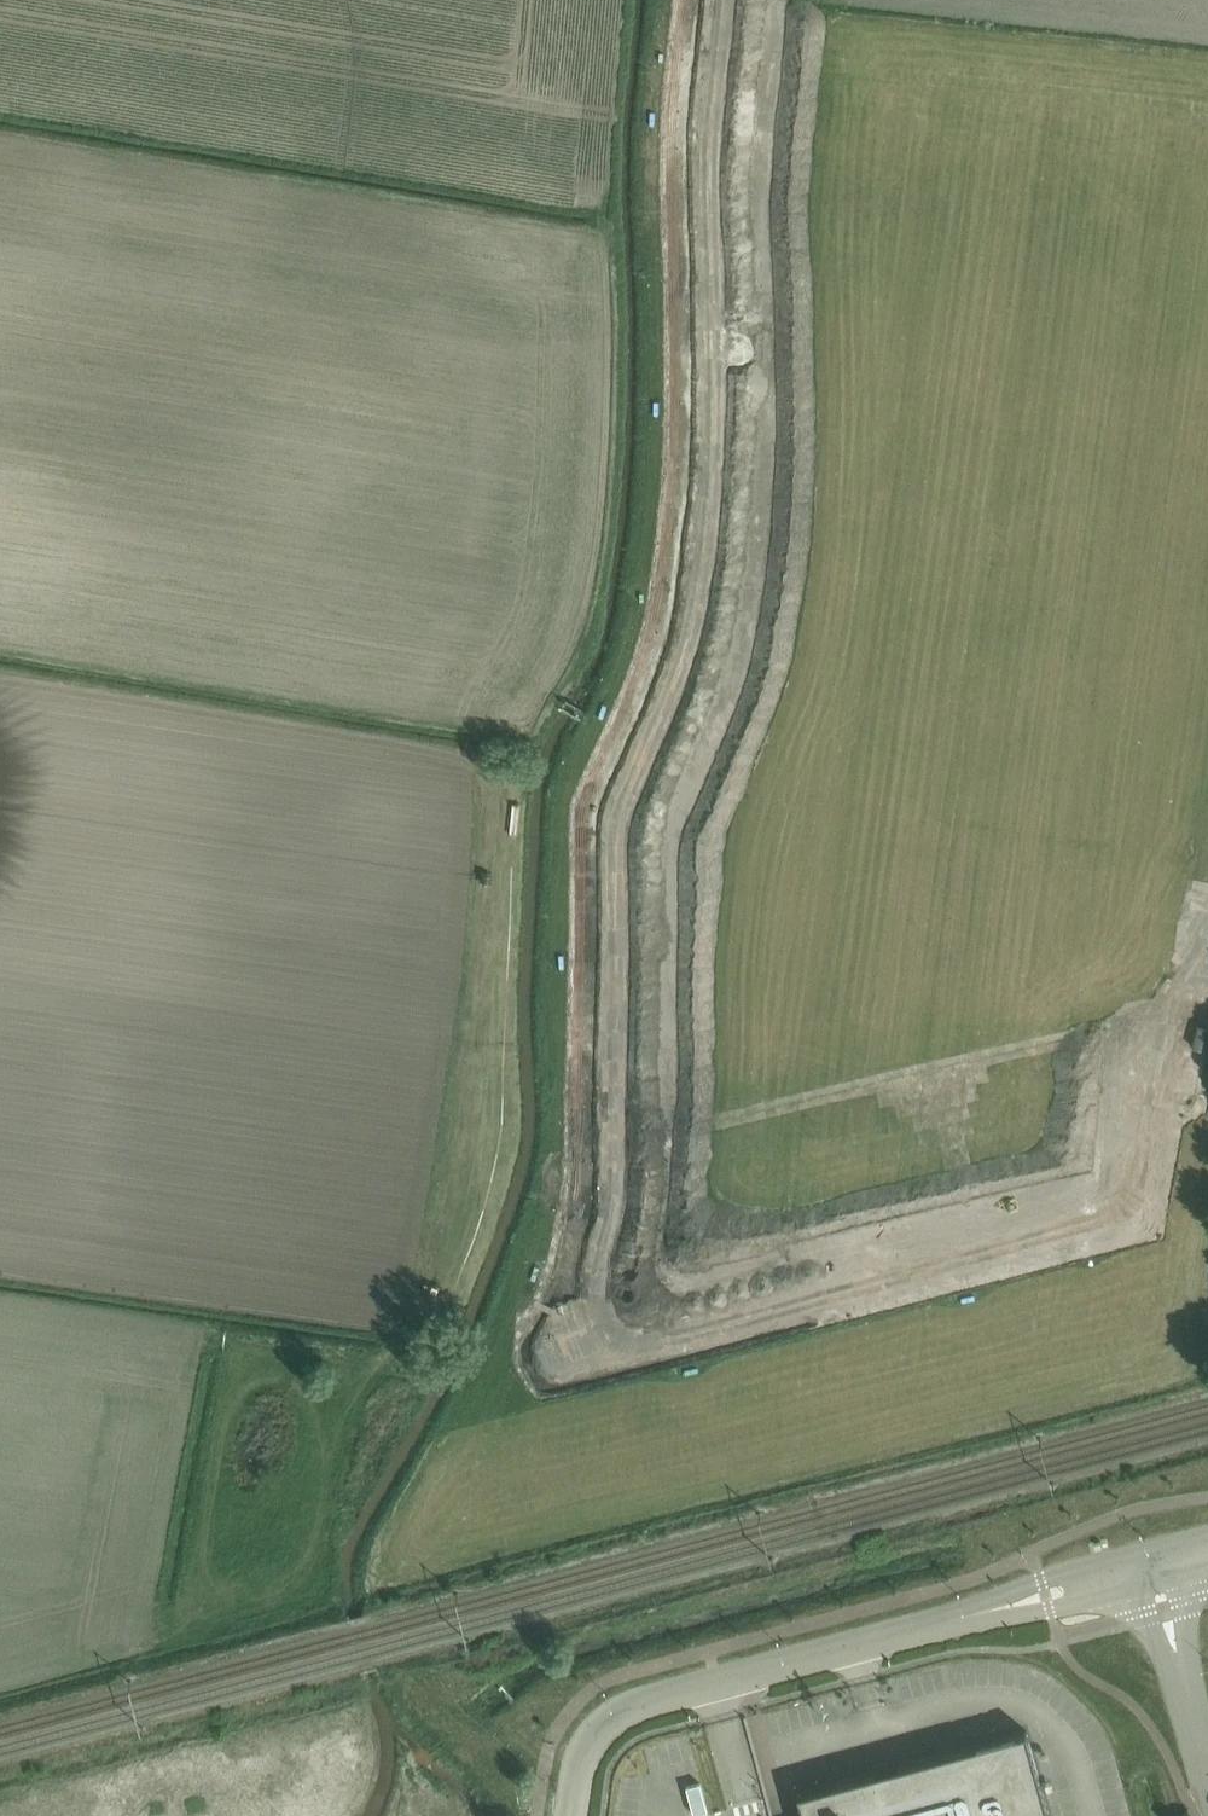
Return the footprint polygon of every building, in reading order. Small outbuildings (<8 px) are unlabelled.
[(1026,1729),(898,1764),(900,1773),(878,1779),(875,1770),(798,1791),(804,1815),(1050,1815),(1026,1729)]
